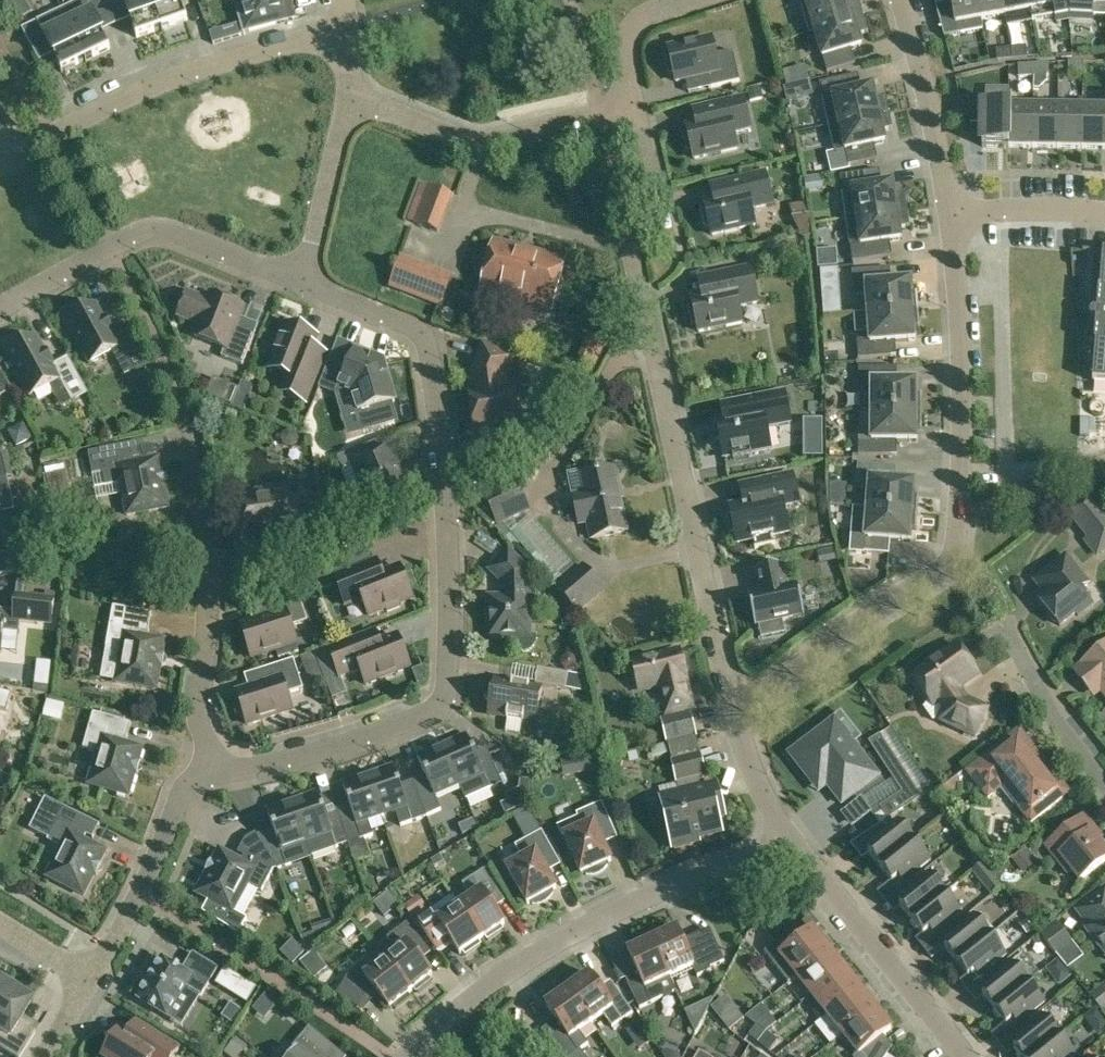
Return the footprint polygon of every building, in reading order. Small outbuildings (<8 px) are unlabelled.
[(61,9),(86,61),(110,49),(100,27),(114,21),(105,0),(81,0),(61,9)] [(152,0),(105,0),(114,21),(129,15),(137,38),(162,29),(152,0)] [(162,29),(188,20),(181,0),(152,0),(162,29)] [(241,1),(248,28),(275,21),(271,6),(293,0),(245,0),(241,1)] [(864,16),(859,0),(849,3),(848,0),(800,0),(810,33),(815,32),(815,31),(864,16)] [(977,0),(951,0),(953,8),(937,11),(944,37),(984,30),(982,20),(981,20),(977,0)] [(981,20),(982,20),(1006,15),(1003,0),(977,0),(981,20)] [(1028,0),(1003,0),(1006,15),(1017,13),(1022,23),(1033,21),(1031,11),(1030,11),(1028,0)] [(1068,0),(1028,0),(1030,11),(1031,11),(1055,6),(1056,16),(1070,16),(1068,0)] [(1070,16),(1082,15),(1104,16),(1104,0),(1068,0),(1070,16)] [(86,61),(61,9),(21,29),(37,57),(51,50),(62,72),(86,61)] [(869,32),(864,16),(815,31),(815,32),(828,72),(856,64),(851,49),(862,46),(859,35),(869,32)] [(709,88),(740,81),(733,51),(716,55),(712,39),(668,49),(670,56),(664,58),(669,75),(674,74),(676,82),(706,75),(709,88)] [(1012,48),(1013,60),(1028,58),(1027,47),(1012,48)] [(1013,60),(1012,48),(996,50),(998,61),(1013,60)] [(1084,62),(1069,62),(1068,73),(1084,73),(1084,62)] [(1033,65),(1034,76),(1049,75),(1049,64),(1033,65)] [(1034,76),(1033,65),(1018,66),(1019,77),(1034,76)] [(829,126),(889,112),(886,96),(876,98),(873,87),(862,90),(859,75),(820,83),(829,126)] [(1009,147),(1010,103),(984,103),(984,98),(970,97),(970,124),(983,125),(983,147),(1009,147)] [(734,132),(751,128),(744,98),(693,110),(696,124),(686,126),(688,134),(682,135),(687,153),(692,151),(694,159),(738,149),(734,132)] [(1010,103),(1009,147),(1034,147),(1035,104),(1010,103)] [(1082,148),(1104,149),(1104,105),(1082,104),(1082,110),(1082,148)] [(1035,109),(1034,147),(1058,148),(1058,110),(1035,109)] [(1058,110),(1058,148),(1082,148),(1082,110),(1058,110)] [(893,128),(889,112),(829,126),(835,153),(846,151),(849,166),(878,159),(874,145),(885,142),(883,131),(893,128)] [(742,170),(745,178),(711,186),(714,200),(704,202),(706,210),(700,211),(704,229),(710,228),(712,235),(755,225),(752,208),(773,204),(766,173),(755,176),(752,168),(742,170)] [(847,219),(908,210),(905,194),(895,195),(893,184),(882,185),(880,170),(840,176),(847,219)] [(452,195),(427,186),(414,223),(438,232),(452,195)] [(910,227),(908,210),(847,219),(853,262),(892,256),(890,241),(901,240),(900,228),(910,227)] [(792,219),(801,236),(812,233),(809,216),(792,219)] [(494,241),(481,291),(552,310),(565,259),(494,241)] [(1103,252),(1093,382),(1104,383),(1104,252),(1103,252)] [(453,278),(401,257),(389,287),(442,307),(453,278)] [(699,332),(743,323),(739,307),(759,303),(752,268),(698,279),(702,297),(692,299),(694,307),(688,308),(691,326),(697,324),(699,332)] [(868,314),(919,310),(918,293),(912,293),(912,281),(886,283),(885,268),(852,271),(854,297),(867,296),(868,314)] [(188,294),(179,316),(199,324),(194,337),(225,349),(221,357),(243,366),(256,331),(240,325),(238,320),(243,308),(211,295),(208,302),(188,294)] [(66,321),(89,364),(120,348),(133,372),(145,365),(128,325),(114,333),(105,318),(104,318),(96,304),(81,313),(78,309),(74,307),(69,308),(66,312),(64,316),(66,321)] [(919,310),(868,314),(870,332),(857,333),(859,359),(891,356),(890,342),(916,340),(915,328),(920,327),(919,310)] [(286,325),(269,369),(284,374),(277,391),(288,396),(306,403),(318,373),(326,352),(313,347),(317,337),(286,325)] [(45,351),(44,351),(37,337),(22,345),(19,341),(14,340),(10,341),(6,344),(5,349),(7,353),(30,396),(60,380),(72,402),(88,394),(68,358),(53,365),(45,351)] [(506,392),(505,379),(513,358),(484,347),(472,375),(474,386),(476,386),(478,396),(471,397),(475,430),(494,428),(494,431),(519,428),(514,391),(506,392)] [(380,406),(395,402),(384,364),(354,352),(353,355),(335,348),(322,380),(352,392),(358,413),(365,411),(370,416),(380,406)] [(872,411),(922,412),(922,394),(917,394),(917,382),(891,382),(892,367),(859,367),(859,393),(872,393),(872,411)] [(0,374),(0,396),(10,391),(0,374)] [(235,392),(213,382),(208,396),(229,405),(235,392)] [(790,423),(784,392),(722,405),(725,419),(717,421),(718,424),(713,425),(716,441),(721,440),(724,458),(733,456),(734,460),(752,456),(752,453),(771,449),(766,428),(790,423)] [(922,412),(872,411),(872,430),(859,430),(859,455),(891,455),(891,441),(917,441),(917,429),(922,429),(922,412)] [(137,442),(99,450),(88,452),(92,475),(103,474),(106,487),(121,484),(127,516),(168,508),(164,485),(166,484),(164,473),(161,473),(159,460),(134,464),(133,459),(140,457),(137,442)] [(343,470),(353,466),(371,508),(380,504),(382,509),(387,511),(401,505),(403,500),(401,495),(409,492),(391,449),(367,460),(362,448),(338,458),(343,470)] [(868,509),(918,513),(920,496),(914,495),(915,483),(890,481),(891,467),(858,464),(856,490),(869,491),(868,509)] [(590,506),(620,499),(618,489),(620,489),(616,470),(583,477),(586,493),(574,496),(577,510),(590,507),(590,506)] [(755,549),(776,545),(775,543),(774,544),(772,535),(789,532),(783,506),(798,502),(793,475),(776,478),(776,476),(775,476),(775,479),(741,486),(744,504),(730,507),(732,516),(728,517),(728,516),(726,517),(730,536),(732,535),(732,534),(736,533),(738,543),(754,539),(756,547),(755,548),(755,549)] [(516,482),(489,494),(487,488),(473,494),(470,500),(493,526),(529,510),(516,482)] [(270,548),(321,541),(317,515),(300,518),(298,506),(294,504),(290,504),(289,494),(274,496),(273,491),(269,488),(256,490),(254,494),(254,499),(239,501),(244,536),(265,533),(269,536),(270,548)] [(1067,510),(1080,527),(1088,521),(1104,542),(1104,503),(1093,489),(1067,510)] [(590,507),(577,510),(580,525),(588,523),(592,539),(627,532),(620,499),(590,506),(590,507)] [(917,530),(918,513),(868,509),(855,508),(853,526),(852,546),(857,552),(884,554),(885,540),(911,542),(912,530),(917,530)] [(520,528),(512,535),(556,587),(564,580),(520,528)] [(20,622),(52,625),(55,599),(23,596),(26,570),(37,568),(32,548),(0,555),(0,576),(19,572),(16,595),(14,611),(0,609),(0,653),(1,653),(3,631),(19,633),(20,622)] [(489,639),(530,638),(529,571),(509,551),(490,571),(502,583),(503,597),(488,598),(489,639)] [(1079,616),(1093,605),(1081,590),(1089,584),(1067,556),(1035,581),(1046,595),(1040,600),(1061,626),(1076,613),(1079,616)] [(787,588),(782,565),(756,571),(761,594),(749,597),(756,626),(804,616),(798,586),(787,588)] [(412,599),(400,568),(370,580),(365,566),(335,578),(346,606),(363,600),(369,616),(386,609),(388,612),(400,607),(399,604),(412,599)] [(604,590),(584,567),(558,589),(577,612),(604,590)] [(252,658),(296,644),(291,627),(308,622),(298,593),(268,603),(272,617),(242,627),(252,658)] [(152,613),(113,607),(106,648),(122,651),(116,683),(157,690),(161,666),(163,667),(165,655),(163,655),(165,641),(141,637),(142,632),(149,633),(152,613)] [(366,685),(410,668),(397,637),(368,649),(362,635),(329,648),(340,677),(360,669),(366,685)] [(958,646),(913,677),(933,705),(940,701),(946,709),(940,721),(975,737),(987,710),(966,700),(957,688),(978,674),(958,646)] [(1075,672),(1095,697),(1101,691),(1104,696),(1104,647),(1075,672)] [(679,652),(634,663),(641,690),(660,686),(667,714),(692,708),(685,680),(679,652)] [(577,668),(579,661),(575,656),(568,655),(563,659),(561,666),(566,672),(572,672),(577,668)] [(248,725),(292,711),(287,695),(304,690),(294,660),(264,670),(268,684),(238,693),(248,725)] [(585,677),(568,674),(538,669),(535,684),(582,692),(585,677)] [(49,672),(30,670),(28,690),(48,692),(49,672)] [(522,721),(522,722),(523,722),(524,720),(537,722),(543,690),(529,688),(530,686),(528,686),(514,684),(514,683),(513,683),(512,685),(494,682),(492,692),(485,697),(490,704),(489,714),(507,717),(507,720),(508,720),(508,719),(522,721)] [(12,694),(0,691),(0,709),(7,711),(12,694)] [(661,719),(667,744),(697,736),(691,712),(661,719)] [(93,713),(83,749),(98,753),(89,785),(129,796),(135,773),(138,774),(141,763),(139,762),(142,749),(119,742),(120,737),(127,739),(131,724),(93,713)] [(835,720),(828,725),(789,755),(811,783),(818,791),(826,785),(842,805),(879,776),(852,742),(835,720)] [(1002,786),(1031,822),(1063,797),(1048,778),(1053,774),(1020,731),(969,772),(989,797),(1002,786)] [(879,734),(868,742),(902,792),(879,807),(888,819),(921,796),(879,734)] [(452,746),(444,750),(459,786),(473,780),(479,794),(502,783),(490,755),(478,760),(466,735),(450,742),(452,746)] [(669,753),(667,744),(651,747),(653,757),(669,753)] [(459,786),(444,750),(435,754),(433,749),(417,756),(428,782),(416,788),(427,816),(441,810),(435,796),(459,786)] [(706,775),(701,754),(671,761),(676,782),(677,782),(680,795),(661,799),(662,804),(659,808),(662,816),(665,819),(672,848),(699,842),(698,838),(722,832),(719,818),(725,816),(718,786),(702,790),(699,777),(706,775)] [(427,817),(427,816),(416,788),(402,792),(393,766),(377,772),(378,777),(369,780),(382,816),(395,812),(401,826),(427,817)] [(351,810),(339,814),(349,843),(355,862),(370,857),(364,839),(373,836),(368,821),(382,816),(369,780),(360,783),(359,778),(342,784),(351,810)] [(303,803),(294,806),(306,842),(331,834),(336,848),(349,843),(339,814),(326,818),(317,792),(301,798),(303,803)] [(106,852),(84,841),(86,836),(93,839),(99,825),(46,799),(31,829),(49,838),(47,841),(61,848),(47,877),(84,896),(95,875),(97,876),(102,865),(100,864),(106,852)] [(605,870),(608,865),(607,863),(611,861),(601,838),(615,832),(602,803),(577,814),(583,829),(564,837),(581,875),(585,873),(586,875),(591,876),(596,875),(601,873),(605,870)] [(276,836),(261,841),(277,866),(278,869),(298,862),(293,847),(306,842),(294,806),(285,809),(283,804),(267,810),(276,836)] [(1080,881),(1104,861),(1104,850),(1095,838),(1096,836),(1097,835),(1098,834),(1097,833),(1097,832),(1085,816),(1047,847),(1068,874),(1072,870),(1080,881)] [(881,868),(915,840),(898,820),(888,828),(884,823),(866,835),(873,845),(873,850),(869,853),(881,868)] [(557,859),(542,832),(515,846),(523,860),(507,869),(527,905),(531,902),(533,905),(538,905),(543,903),(547,901),(551,897),(554,893),(552,891),(556,889),(544,866),(557,859)] [(261,841),(256,833),(245,840),(238,853),(244,857),(241,862),(220,850),(213,862),(211,861),(206,872),(208,873),(196,894),(209,900),(202,913),(247,940),(252,933),(243,928),(247,919),(234,912),(248,884),(262,892),(273,871),(278,869),(277,866),(261,841)] [(931,861),(915,840),(881,868),(893,882),(897,879),(901,880),(906,886),(916,878),(917,878),(923,873),(921,869),(931,861)] [(1034,847),(1018,857),(1028,873),(1044,862),(1034,847)] [(1002,887),(983,864),(972,872),(992,895),(1002,887)] [(471,897),(459,906),(482,940),(486,937),(488,941),(503,930),(501,927),(505,925),(491,904),(502,897),(484,870),(462,884),(471,897)] [(906,886),(899,891),(905,898),(904,903),(900,906),(912,921),(946,893),(930,873),(919,881),(917,878),(916,878),(906,886)] [(1077,911),(1090,927),(1086,929),(1104,953),(1104,889),(1077,911)] [(962,914),(946,893),(912,921),(924,935),(928,932),(932,932),(938,939),(945,934),(944,933),(955,925),(952,922),(962,914)] [(482,940),(459,906),(453,897),(420,919),(435,942),(446,934),(460,955),(463,952),(466,956),(481,945),(479,942),(482,940)] [(962,919),(955,925),(944,933),(945,934),(950,940),(949,944),(945,948),(957,963),(991,935),(974,915),(964,923),(962,919)] [(311,927),(313,933),(317,947),(335,932),(332,920),(311,927)] [(397,951),(385,960),(411,992),(414,990),(417,993),(431,981),(429,978),(432,976),(417,956),(427,948),(407,923),(387,939),(397,951)] [(798,976),(830,951),(814,931),(809,935),(800,925),(777,944),(785,954),(773,963),(790,984),(798,977),(798,976)] [(670,978),(670,977),(693,967),(698,977),(712,971),(711,968),(725,962),(710,929),(694,937),(695,940),(684,945),(677,929),(673,931),(671,927),(655,935),(656,938),(652,940),(670,978)] [(1068,943),(1057,928),(1044,938),(1055,952),(1068,943)] [(1007,955),(991,935),(957,963),(969,977),(973,974),(977,974),(983,981),(1000,967),(997,964),(1007,955)] [(308,954),(302,938),(292,949),(293,950),(282,961),(294,968),(308,954)] [(670,978),(652,940),(649,942),(647,938),(630,946),(632,950),(628,951),(638,974),(626,979),(640,1009),(677,992),(670,977),(670,978)] [(845,970),(830,951),(798,976),(798,977),(813,996),(845,970)] [(218,953),(213,961),(225,969),(230,961),(218,953)] [(201,997),(218,969),(193,954),(182,971),(163,959),(138,1000),(167,1018),(183,991),(189,990),(201,997)] [(411,992),(385,960),(365,976),(359,968),(348,977),(336,995),(358,1008),(365,998),(375,990),(390,1009),(393,1006),(396,1010),(410,998),(408,995),(411,992)] [(1002,970),(1000,967),(983,981),(988,987),(987,992),(983,995),(995,1010),(1029,982),(1013,962),(1002,970)] [(226,969),(217,984),(247,1002),(256,987),(226,969)] [(860,990),(845,970),(813,996),(828,1015),(860,990)] [(571,987),(567,990),(591,1023),(603,1015),(612,1028),(633,1013),(614,987),(604,994),(589,974),(586,976),(584,973),(569,984),(571,987)] [(8,981),(2,978),(0,977),(0,995),(8,981)] [(8,981),(0,995),(0,1049),(13,1056),(20,1056),(35,1033),(17,1022),(31,1001),(26,995),(20,990),(15,985),(8,981)] [(1029,982),(995,1010),(1007,1025),(1011,1021),(1016,1022),(1021,1028),(1031,1020),(1038,1014),(1035,1011),(1045,1003),(1029,982)] [(1092,996),(1104,1011),(1104,1010),(1104,985),(1092,996)] [(567,990),(564,992),(562,989),(547,1000),(549,1003),(546,1005),(560,1025),(545,1035),(561,1056),(571,1056),(589,1044),(580,1032),(591,1023),(567,990)] [(876,1009),(860,990),(828,1015),(844,1035),(876,1009)] [(238,1004),(231,1016),(243,1023),(250,1011),(238,1004)] [(876,1009),(844,1035),(859,1054),(855,1056),(874,1056),(867,1049),(892,1029),(876,1009)] [(1021,1028),(1014,1033),(1019,1040),(1018,1045),(1014,1048),(1022,1056),(1033,1056),(1060,1035),(1044,1015),(1033,1023),(1031,1020),(1021,1028)] [(179,1049),(141,1026),(133,1039),(119,1030),(103,1056),(174,1056),(179,1049)] [(767,1033),(757,1026),(749,1036),(758,1043),(767,1033)] [(293,1056),(325,1056),(333,1047),(310,1027),(293,1048),(297,1052),(293,1056)] [(1033,1056),(1075,1056),(1077,1056),(1060,1035),(1033,1056)]
